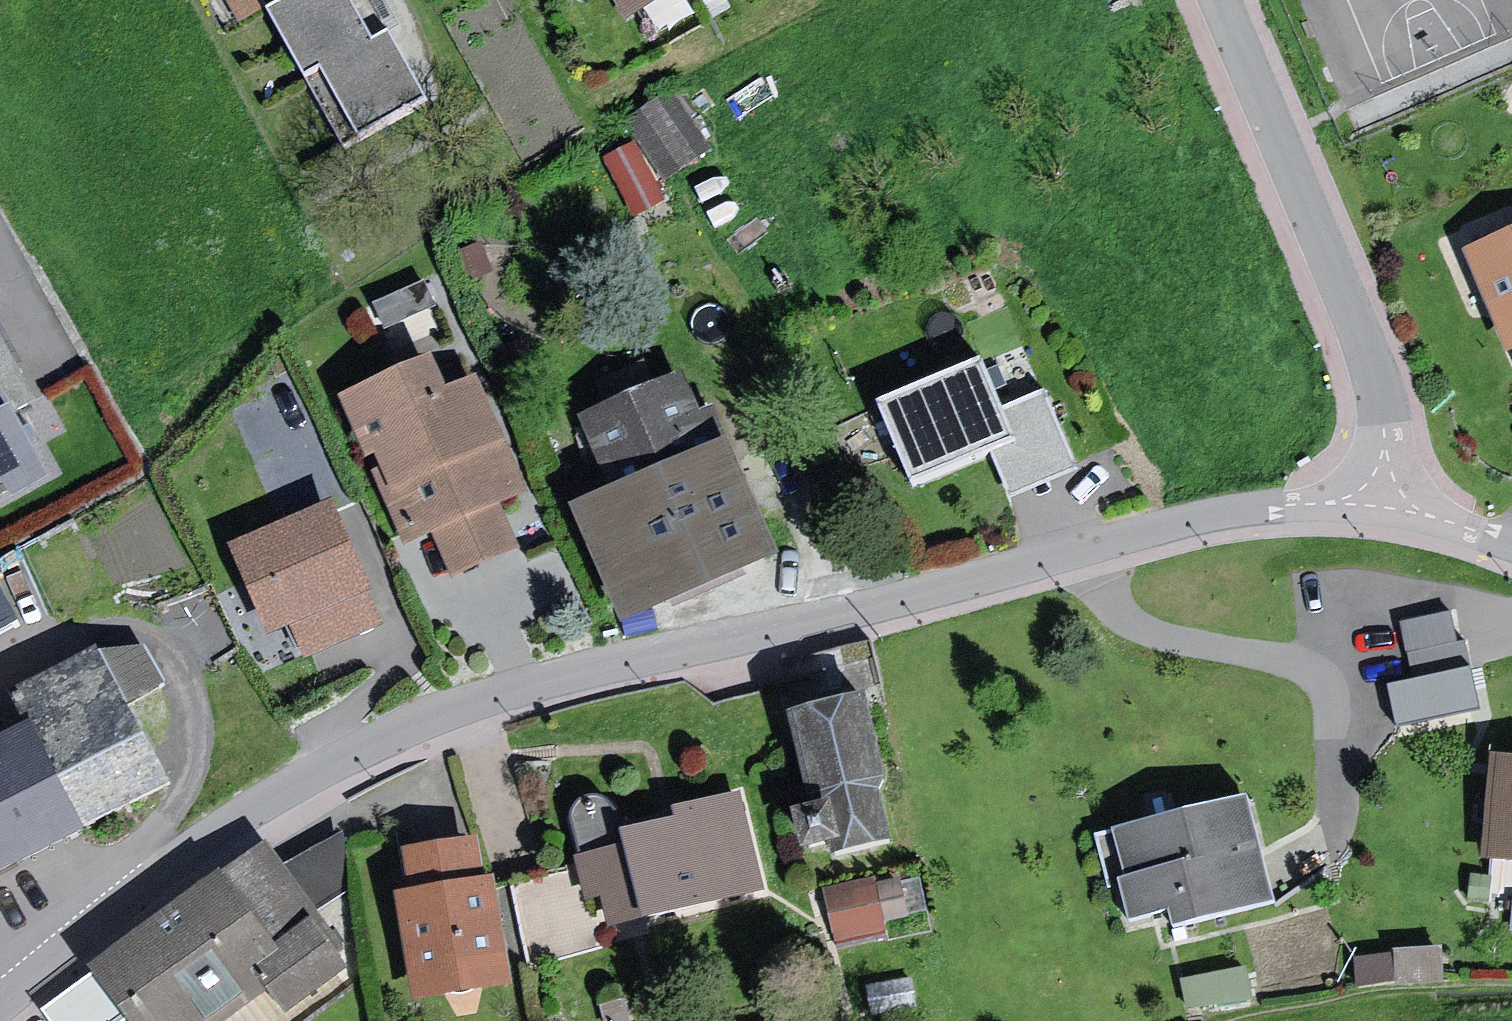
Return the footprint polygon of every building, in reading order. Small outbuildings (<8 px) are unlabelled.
[(253,0),(218,0),(233,27),(260,13),(253,0)] [(365,0),(274,0),(279,9),(263,19),(301,86),(316,78),(356,148),(427,108),(365,0)] [(623,30),(679,0),(607,0),(623,30)] [(705,149),(669,95),(630,121),(666,175),(705,149)] [(1470,262),(1511,359),(1511,244),(1470,262)] [(422,291),(373,310),(385,338),(434,319),(422,291)] [(0,497),(9,513),(50,491),(13,422),(37,410),(0,340),(0,497)] [(988,365),(881,410),(917,494),(998,460),(1016,501),(1080,474),(1047,395),(1008,412),(988,365)] [(429,368),(339,405),(402,557),(430,546),(447,586),(517,557),(499,515),(525,504),(476,387),(442,401),(429,368)] [(680,385),(580,429),(612,501),(574,518),(627,637),(791,565),(740,448),(731,452),(704,392),(687,399),(680,385)] [(381,636),(331,510),(226,551),(264,647),(290,637),(302,666),(381,636)] [(14,626),(0,599),(0,633),(14,626)] [(1444,614),(1404,622),(1414,678),(1389,682),(1396,719),(1475,704),(1463,639),(1449,642),(1444,614)] [(17,690),(41,735),(0,756),(0,865),(85,821),(128,798),(162,780),(93,649),(17,690)] [(873,703),(792,719),(815,821),(804,825),(813,862),(836,856),(838,863),(844,864),(898,854),(885,795),(892,793),(873,703)] [(1490,750),(1483,847),(1511,850),(1511,752),(1490,750)] [(772,904),(743,803),(669,817),(673,832),(623,842),(613,816),(597,802),(579,803),(568,818),(568,834),(577,865),(515,887),(534,973),(772,904)] [(1260,861),(1248,809),(1094,844),(1125,935),(1157,927),(1164,953),(1337,911),(1317,829),(1260,861)] [(94,985),(120,1020),(319,1020),(364,988),(346,838),(285,873),(267,854),(94,985)] [(402,857),(409,899),(393,902),(410,1010),(453,1003),(459,1020),(475,1020),(479,1020),(481,999),(513,994),(496,884),(485,886),(478,845),(402,857)] [(874,884),(823,896),(836,956),(886,944),(884,934),(911,927),(902,888),(876,894),(874,884)] [(1181,987),(1188,1020),(1217,1020),(1255,1013),(1247,974),(1181,987)] [(46,1020),(47,1020),(120,1020),(94,985),(46,1020)]
